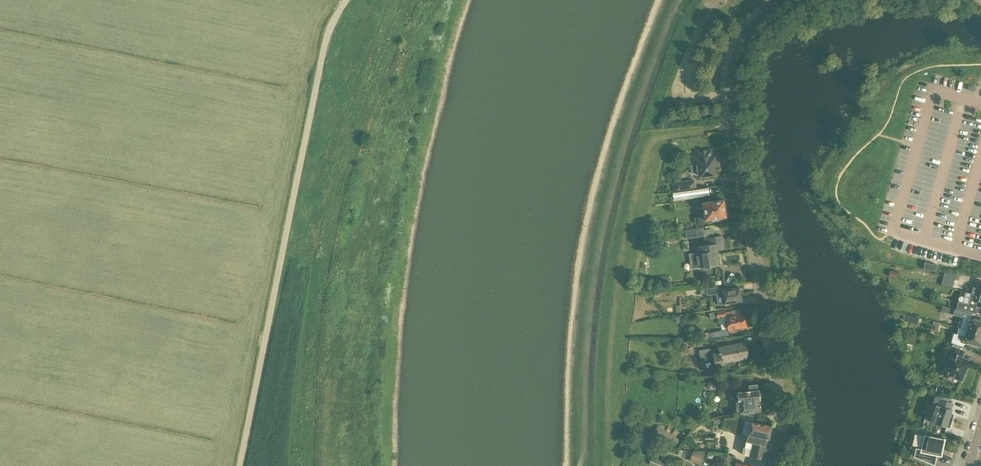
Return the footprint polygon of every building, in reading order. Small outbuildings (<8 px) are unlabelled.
[(709,177),(710,176),(714,175),(715,174),(714,166),(715,166),(716,165),(715,161),(718,160),(717,153),(691,157),(692,163),(693,164),(697,163),(699,176),(700,177),(704,176),(705,178),(709,177)] [(674,183),(675,193),(697,190),(696,180),(674,183)] [(709,189),(674,194),(675,202),(703,198),(703,196),(710,194),(709,189)] [(702,202),(705,217),(698,218),(699,226),(705,225),(705,224),(708,224),(708,219),(726,217),(724,199),(702,202)] [(721,235),(704,238),(705,245),(698,246),(699,252),(689,254),(691,269),(719,265),(717,250),(723,249),(721,235)] [(935,270),(937,264),(924,262),(923,269),(935,270)] [(952,289),(955,276),(944,273),(941,287),(952,289)] [(706,289),(707,294),(716,293),(719,305),(742,300),(739,287),(723,290),(723,287),(706,289)] [(973,287),(971,293),(980,295),(980,289),(973,287)] [(971,293),(969,301),(975,302),(975,300),(978,301),(977,306),(980,307),(980,295),(971,293)] [(971,317),(972,314),(955,309),(953,314),(964,317),(961,327),(980,332),(980,320),(971,317)] [(725,310),(716,311),(709,313),(710,319),(717,317),(717,318),(725,317),(728,330),(747,327),(744,314),(733,316),(732,311),(725,312),(725,310)] [(907,322),(917,324),(919,317),(909,315),(907,322)] [(961,328),(958,327),(956,334),(953,333),(951,342),(963,346),(964,342),(980,346),(980,343),(980,332),(961,327),(961,328)] [(728,337),(727,331),(712,333),(713,340),(728,337)] [(724,362),(748,357),(745,342),(718,347),(719,352),(714,353),(713,348),(698,350),(702,370),(716,368),(716,366),(724,364),(724,362)] [(967,368),(969,362),(960,358),(963,351),(965,347),(953,344),(951,349),(953,350),(944,372),(944,376),(947,377),(950,375),(961,380),(967,368)] [(758,390),(757,390),(757,385),(749,385),(749,388),(738,389),(740,413),(760,411),(759,401),(758,390)] [(951,409),(953,403),(948,402),(950,398),(941,396),(941,397),(935,396),(935,397),(933,396),(931,400),(934,401),(933,404),(936,404),(930,422),(946,427),(946,426),(949,427),(953,415),(950,414),(951,411),(952,409),(951,409)] [(747,434),(768,439),(771,426),(751,421),(750,421),(747,434)] [(677,438),(658,426),(652,434),(661,440),(663,437),(673,444),(677,438)] [(768,439),(747,434),(743,455),(749,456),(764,459),(768,439)] [(936,456),(941,457),(945,439),(924,435),(921,449),(916,448),(914,457),(935,465),(936,456)] [(657,450),(659,442),(652,440),(649,448),(657,450)] [(702,462),(705,453),(696,452),(693,452),(691,459),(702,462)] [(727,453),(725,458),(735,462),(737,457),(727,453)] [(665,460),(651,456),(649,463),(658,465),(663,465),(665,460)]
